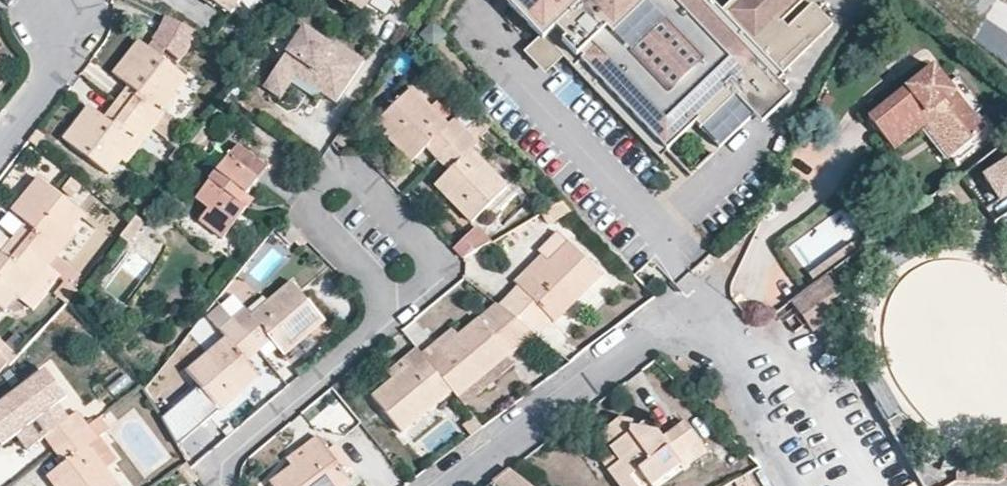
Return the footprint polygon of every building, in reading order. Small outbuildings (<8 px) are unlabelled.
[(229,14),(239,0),(209,0),(229,14)] [(355,7),(363,13),(372,0),(360,0),(355,7)] [(594,3),(589,7),(582,0),(510,0),(550,43),(552,40),(567,56),(573,51),(579,58),(580,57),(660,143),(689,116),(696,124),(719,149),(788,86),(781,78),(838,26),(818,4),(783,36),(773,26),(801,0),(728,0),(716,11),(706,0),(591,0),(594,3)] [(187,53),(195,34),(163,20),(150,43),(179,64),(187,53)] [(334,101),(362,60),(334,41),(331,45),(302,26),(262,85),(278,96),(301,63),(327,80),(320,92),(334,101)] [(552,40),(550,43),(658,159),(696,124),(689,116),(660,143),(580,57),(579,58),(573,51),(567,56),(552,40)] [(137,95),(125,110),(152,131),(167,143),(175,132),(160,120),(178,97),(173,93),(184,79),(174,71),(138,43),(112,76),(127,87),(137,95)] [(179,64),(150,43),(145,49),(174,71),(179,64)] [(933,68),(870,116),(892,150),(936,118),(960,145),(981,132),(933,68)] [(115,103),(125,110),(137,95),(127,87),(115,103)] [(441,155),(464,131),(453,120),(447,127),(411,90),(374,125),(411,163),(423,150),(429,144),(441,155)] [(125,110),(115,103),(102,119),(112,127),(125,110)] [(138,149),(152,131),(125,110),(112,127),(102,119),(88,108),(62,140),(109,176),(120,162),(125,166),(138,149)] [(490,127),(480,117),(464,131),(441,155),(452,166),(445,173),(433,185),(471,224),(506,188),(470,151),(479,143),(477,140),(490,127)] [(423,150),(434,161),(441,155),(429,144),(423,150)] [(267,168),(237,146),(195,200),(207,210),(197,222),(221,240),(251,201),(245,196),(267,168)] [(146,154),(138,149),(125,166),(133,171),(146,154)] [(441,155),(434,161),(445,173),(452,166),(441,155)] [(987,176),(1000,199),(1006,195),(1006,164),(987,176)] [(34,231),(22,246),(48,267),(74,234),(70,230),(81,217),(38,180),(11,212),(25,223),(34,231)] [(59,197),(81,208),(90,191),(68,180),(59,197)] [(545,210),(557,204),(553,197),(541,203),(545,210)] [(552,224),(574,214),(561,201),(557,204),(545,210),(544,211),(552,224)] [(25,223),(12,238),(22,246),(34,231),(25,223)] [(475,229),(453,249),(462,258),(489,243),(475,229)] [(863,236),(851,245),(852,246),(857,253),(869,244),(863,236)] [(12,238),(0,253),(0,255),(8,262),(22,246),(12,238)] [(518,287),(498,307),(533,334),(534,336),(550,321),(552,323),(600,277),(568,244),(548,264),(532,279),(526,272),(515,283),(518,287)] [(0,255),(0,308),(4,311),(15,297),(20,301),(48,267),(22,246),(8,262),(0,255)] [(805,280),(810,287),(825,276),(857,253),(852,246),(805,280)] [(532,279),(548,264),(541,257),(526,272),(532,279)] [(810,287),(790,301),(812,331),(825,322),(838,313),(829,301),(838,294),(825,276),(810,287)] [(237,305),(227,313),(232,319),(249,340),(261,330),(272,342),(284,357),(323,323),(290,283),(251,317),(244,308),(242,310),(237,305)] [(434,343),(421,354),(452,391),(457,397),(480,378),(521,345),(533,334),(498,307),(496,305),(457,337),(440,351),(434,343)] [(249,340),(232,319),(218,331),(224,340),(186,373),(219,411),(259,378),(247,364),(236,351),(249,340)] [(260,352),(265,359),(277,349),(272,342),(261,330),(249,340),(260,352)] [(440,351),(457,337),(451,330),(434,343),(440,351)] [(525,349),(538,338),(534,336),(533,334),(521,345),(525,349)] [(247,364),(260,352),(249,340),(236,351),(247,364)] [(421,354),(417,349),(403,360),(409,367),(392,380),(371,397),(401,432),(452,391),(421,354)] [(11,364),(0,354),(0,376),(11,364)] [(409,367),(403,360),(387,373),(392,380),(409,367)] [(67,443),(88,426),(77,412),(67,419),(36,378),(0,405),(0,415),(26,451),(43,439),(56,428),(67,443)] [(457,397),(465,406),(487,387),(480,378),(457,397)] [(88,426),(92,423),(81,409),(77,412),(88,426)] [(105,413),(92,423),(88,426),(67,443),(75,455),(62,465),(46,477),(53,485),(116,485),(87,447),(103,435),(102,433),(114,425),(105,413)] [(897,416),(886,424),(894,436),(907,424),(897,416)] [(465,423),(473,434),(482,427),(474,417),(465,423)] [(628,422),(619,421),(598,435),(620,462),(607,471),(618,485),(644,485),(646,485),(647,485),(654,485),(678,469),(680,472),(705,453),(682,422),(660,439),(647,424),(642,423),(638,430),(629,429),(628,422)] [(43,439),(53,453),(67,443),(56,428),(43,439)] [(304,447),(309,453),(291,467),(269,484),(270,485),(344,485),(349,482),(344,474),(352,468),(334,445),(327,451),(316,437),(304,447)] [(113,460),(98,439),(87,447),(102,468),(113,460)] [(67,443),(53,453),(62,465),(75,455),(67,443)] [(309,453),(304,447),(286,460),(291,467),(309,453)] [(186,485),(188,485),(197,480),(185,463),(175,471),(186,485)] [(954,481),(996,483),(1003,478),(1006,475),(1006,465),(995,473),(955,471),(954,481)] [(509,471),(493,483),(497,485),(530,485),(509,471)] [(746,475),(732,483),(734,485),(753,485),(746,475)]
